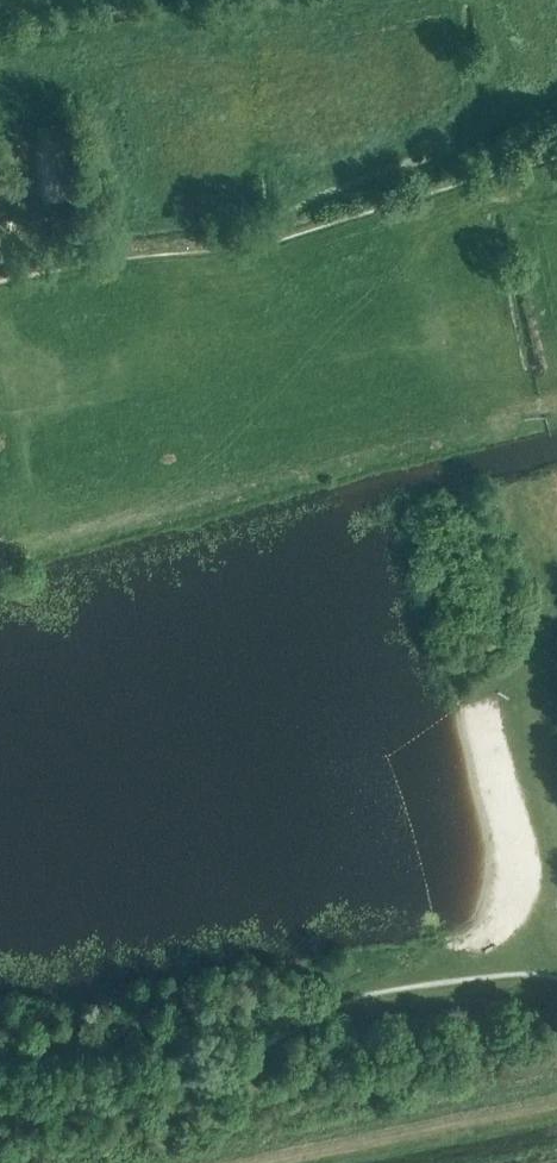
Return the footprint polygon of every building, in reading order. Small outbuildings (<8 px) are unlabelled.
[(550,438),(539,441),(544,460),(556,457),(550,438)]
